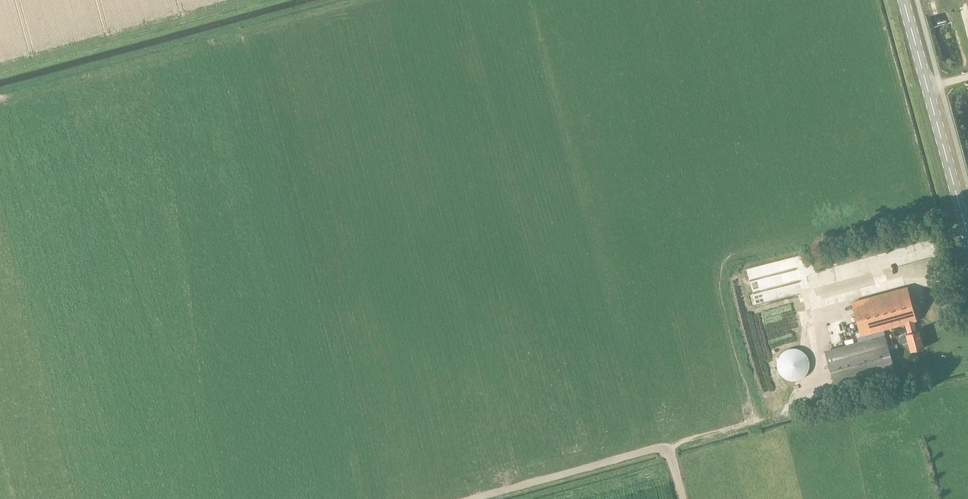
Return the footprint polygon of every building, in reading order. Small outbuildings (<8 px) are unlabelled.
[(861,336),(882,329),(905,323),(908,333),(906,333),(911,351),(923,347),(918,330),(916,330),(913,321),(916,320),(906,287),(851,302),(860,332),(861,336)] [(861,336),(860,332),(855,333),(858,341),(824,351),(836,392),(895,375),(882,329),(861,336)] [(809,366),(809,365),(809,364),(809,362),(809,361),(808,359),(807,358),(807,356),(806,356),(805,354),(804,353),(802,352),(801,351),(800,350),(798,350),(797,349),(795,349),(793,349),(792,349),(791,349),(789,350),(787,350),(785,351),(784,352),(783,352),(782,353),(780,355),(779,356),(779,358),(778,359),(777,361),(777,362),(777,363),(777,364),(777,365),(777,367),(777,369),(777,370),(778,372),(779,373),(779,374),(780,375),(781,377),(782,378),(784,379),(785,380),(786,380),(788,381),(789,381),(791,382),(792,382),(794,382),(795,382),(797,381),(798,381),(800,381),(801,380),(802,379),(804,378),(805,377),(806,376),(807,374),(808,373),(808,371),(809,370),(809,368),(809,366)]
